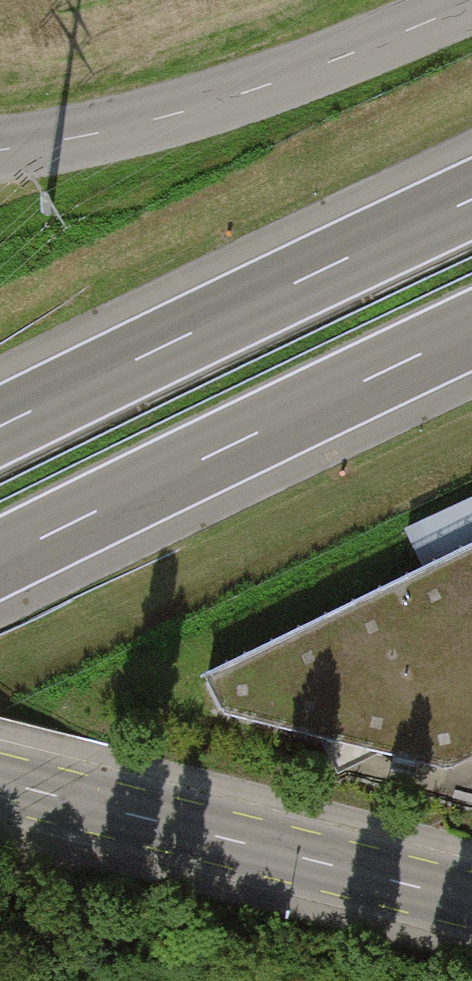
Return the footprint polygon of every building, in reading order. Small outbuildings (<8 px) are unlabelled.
[(206,680),(221,711),(452,767),(471,757),(471,554),(206,680)] [(469,776),(462,798),(471,801),(471,777),(469,776)]
